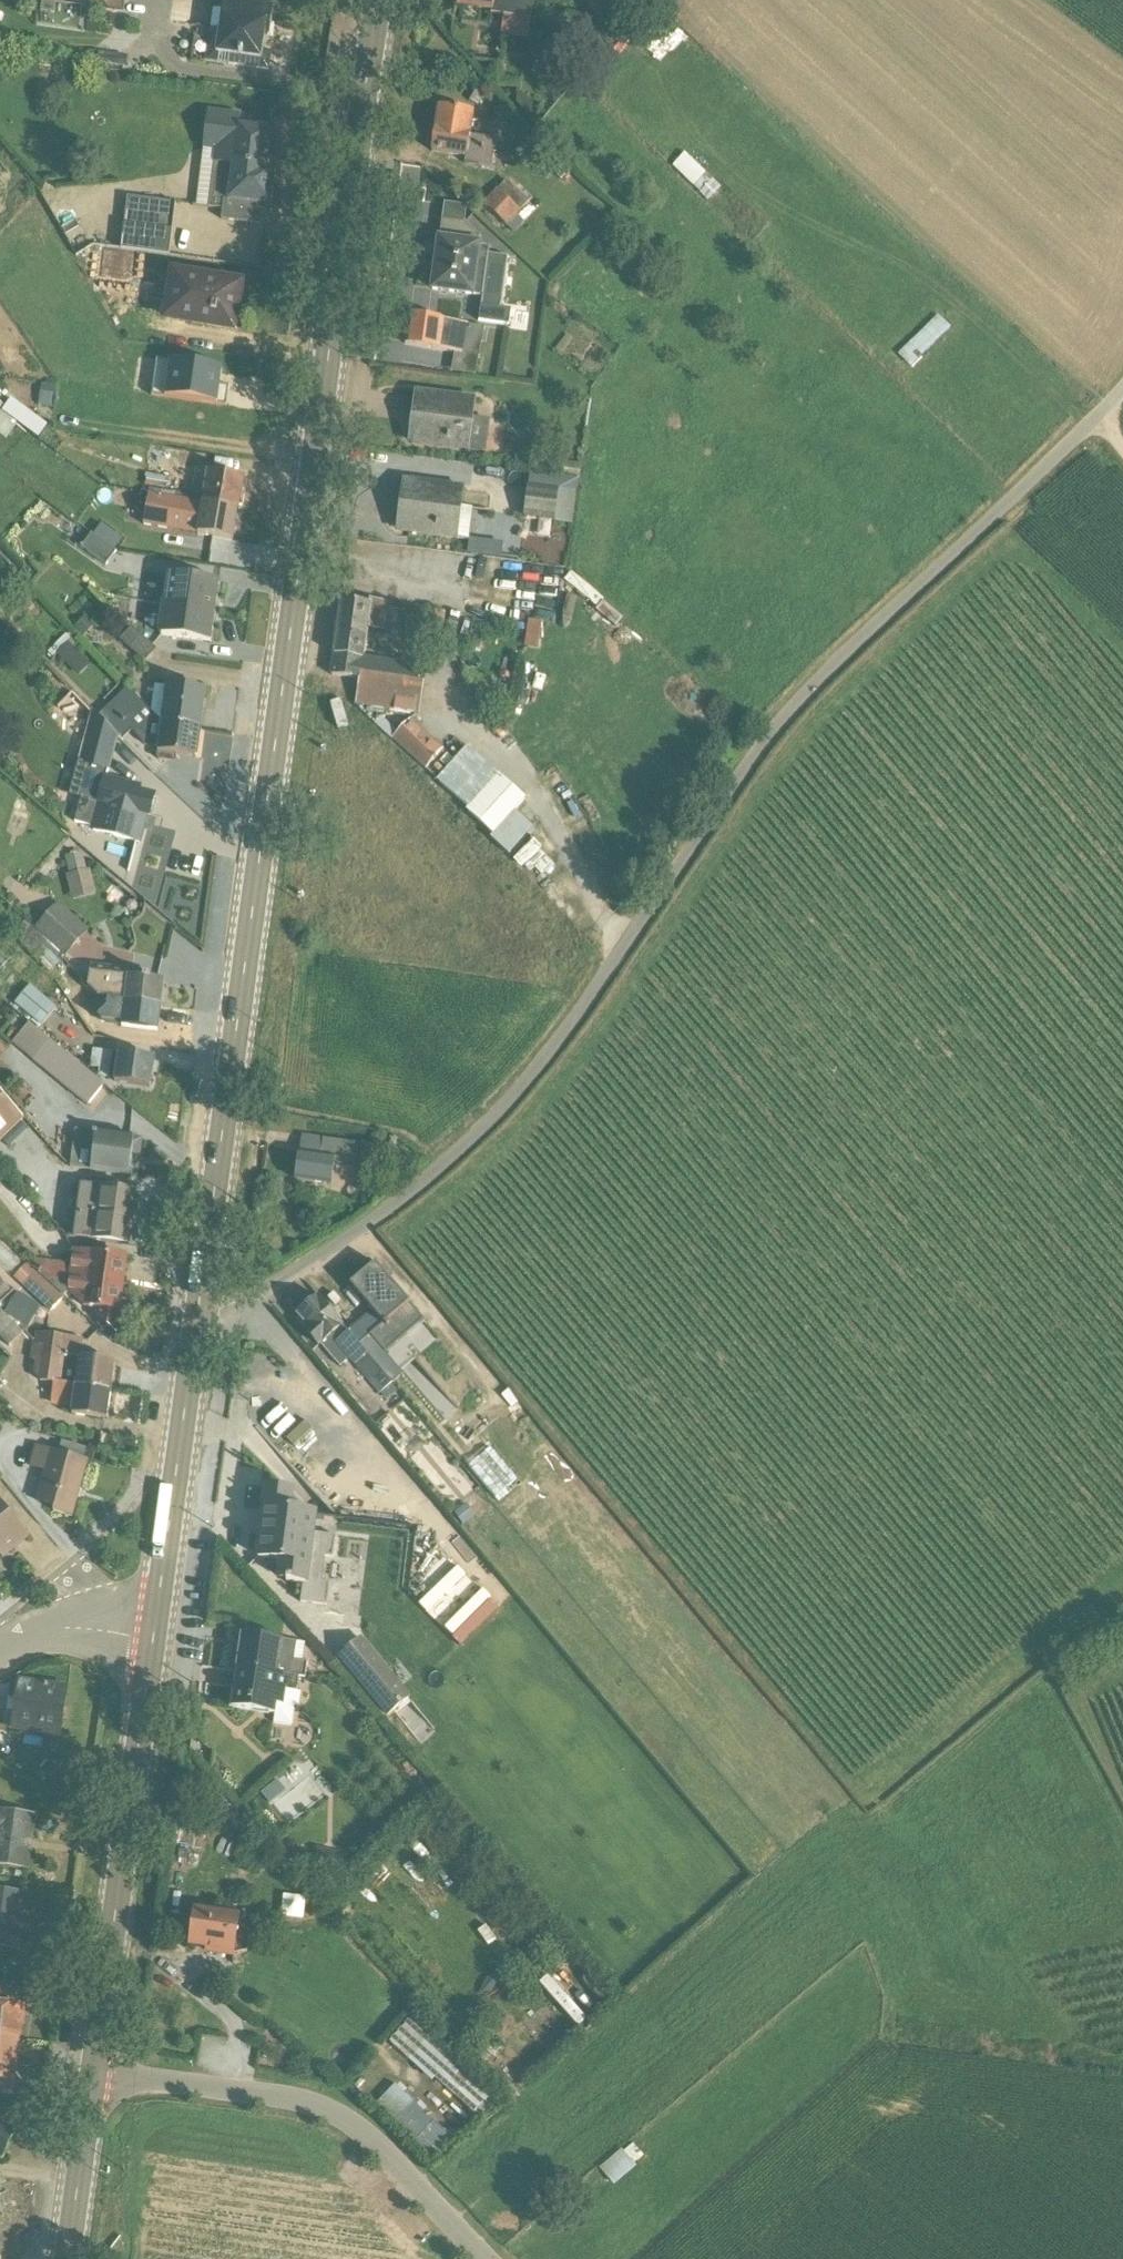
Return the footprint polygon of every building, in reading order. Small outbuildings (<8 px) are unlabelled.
[(456,7),(458,7),(457,16),(491,20),(491,25),(503,26),(500,47),(527,51),(534,0),(457,0),(456,7)] [(548,1),(545,15),(612,28),(618,4),(595,0),(542,0),(548,1)] [(206,72),(269,82),(271,63),(264,62),(266,47),(269,47),(273,16),(214,9),(206,72)] [(474,123),(437,117),(430,163),(464,169),(463,174),(464,174),(491,178),(495,150),(470,146),(474,123)] [(239,136),(240,124),(207,121),(195,216),(221,220),(221,229),(268,236),(275,180),(267,179),(267,173),(272,172),(277,136),(261,134),(260,134),(260,138),(239,136)] [(684,160),(672,173),(694,194),(706,181),(684,160)] [(528,212),(505,190),(482,215),(513,244),(524,233),(516,225),(528,212)] [(121,258),(168,265),(175,213),(127,207),(121,258)] [(463,233),(441,230),(432,300),(481,306),(488,257),(477,255),(478,247),(463,233)] [(244,292),(170,279),(162,331),(235,344),(244,292)] [(911,390),(969,337),(949,316),(892,368),(911,390)] [(483,337),(407,324),(403,355),(453,363),(451,381),(475,384),(483,337)] [(414,399),(407,454),(485,462),(489,430),(473,428),(475,408),(414,399)] [(40,444),(48,432),(10,406),(2,419),(40,444)] [(15,432),(0,419),(0,444),(2,446),(15,432)] [(243,488),(196,479),(190,510),(237,519),(243,488)] [(146,487),(144,499),(167,502),(169,491),(146,487)] [(472,518),(462,517),(465,496),(401,488),(395,541),(468,550),(472,518)] [(565,502),(530,498),(526,530),(561,534),(565,502)] [(145,535),(232,550),(237,519),(151,503),(145,535)] [(107,571),(116,558),(91,541),(82,554),(107,571)] [(219,592),(166,584),(162,614),(214,621),(219,592)] [(368,611),(340,609),(331,684),(358,689),(354,713),(418,724),(427,675),(364,665),(367,638),(384,639),(388,611),(369,608),(368,611)] [(160,645),(210,652),(214,621),(162,614),(157,642),(160,645)] [(431,621),(428,643),(441,645),(444,623),(431,621)] [(95,634),(86,625),(74,638),(83,646),(95,634)] [(524,652),(537,654),(542,628),(528,625),(524,652)] [(132,637),(120,650),(144,672),(156,659),(132,637)] [(66,644),(48,662),(53,667),(57,664),(78,685),(89,674),(79,663),(84,658),(73,648),(71,649),(66,644)] [(204,700),(155,694),(151,721),(161,732),(199,738),(204,700)] [(128,697),(98,726),(122,750),(131,740),(145,755),(157,756),(156,769),(174,771),(175,764),(197,767),(199,738),(161,732),(128,697)] [(92,836),(92,841),(141,854),(150,828),(156,804),(141,800),(142,796),(109,785),(119,748),(91,720),(75,781),(86,784),(75,832),(92,836)] [(374,732),(425,778),(443,757),(410,727),(397,741),(380,726),(374,732)] [(228,800),(230,741),(204,740),(202,799),(228,800)] [(525,808),(466,755),(436,789),(467,817),(465,820),(492,844),(490,847),(509,864),(533,837),(514,820),(525,808)] [(29,824),(14,819),(9,834),(24,839),(29,824)] [(88,882),(83,861),(65,865),(69,886),(88,882)] [(63,966),(89,939),(59,911),(34,936),(63,966)] [(16,946),(50,981),(63,966),(30,932),(16,946)] [(128,977),(91,972),(88,993),(98,1005),(162,1014),(165,990),(127,985),(128,977)] [(56,1016),(29,993),(15,1011),(41,1033),(56,1016)] [(162,1014),(104,1006),(100,1031),(158,1040),(162,1014)] [(104,1094),(29,1031),(12,1051),(88,1115),(104,1094)] [(155,1066),(93,1057),(90,1075),(98,1077),(98,1085),(114,1087),(113,1090),(151,1095),(155,1066)] [(0,1101),(0,1148),(24,1126),(0,1101)] [(143,1145),(75,1137),(70,1175),(138,1186),(138,1185),(143,1145)] [(302,1144),(296,1187),(330,1192),(333,1175),(363,1178),(367,1153),(302,1144)] [(76,1191),(75,1191),(72,1218),(133,1226),(136,1200),(76,1191)] [(68,1244),(129,1253),(133,1226),(72,1218),(68,1244)] [(12,1278),(24,1264),(0,1244),(0,1267),(12,1278)] [(70,1271),(35,1266),(34,1278),(63,1305),(68,1301),(84,1316),(97,1318),(96,1325),(116,1341),(127,1266),(73,1257),(70,1271)] [(424,1327),(374,1271),(350,1292),(383,1331),(370,1343),(385,1361),(424,1327)] [(26,1272),(14,1285),(50,1319),(63,1305),(26,1272)] [(11,1297),(0,1286),(0,1309),(11,1297)] [(40,1314),(18,1300),(5,1320),(28,1335),(40,1314)] [(348,1367),(378,1402),(391,1391),(318,1305),(317,1306),(304,1317),(305,1317),(298,1323),(308,1335),(305,1338),(318,1353),(319,1352),(338,1375),(348,1367)] [(8,1354),(23,1339),(0,1316),(0,1345),(8,1354)] [(374,1335),(363,1322),(351,1332),(362,1346),(374,1335)] [(83,1347),(35,1340),(30,1367),(35,1368),(34,1381),(39,1389),(110,1399),(114,1370),(79,1364),(83,1347)] [(110,1399),(53,1392),(50,1412),(72,1415),(71,1422),(106,1427),(110,1399)] [(58,1460),(35,1452),(29,1474),(45,1478),(37,1507),(55,1513),(53,1518),(71,1523),(88,1469),(89,1457),(61,1449),(58,1460)] [(299,1611),(326,1614),(329,1591),(321,1590),(324,1565),(333,1566),(335,1543),(316,1541),(318,1519),(291,1516),(294,1496),(262,1492),(254,1566),(278,1569),(276,1587),(302,1590),(299,1611)] [(3,1567),(29,1545),(0,1510),(0,1563),(3,1567)] [(474,1523),(465,1511),(454,1519),(463,1532),(474,1523)] [(346,1562),(336,1619),(358,1623),(368,1566),(346,1562)] [(237,1675),(304,1684),(306,1669),(294,1667),(295,1649),(242,1641),(237,1675)] [(410,1703),(361,1644),(337,1664),(386,1723),(410,1703)] [(298,1684),(237,1675),(231,1714),(274,1721),(274,1730),(291,1733),(298,1684)] [(60,1742),(67,1695),(18,1688),(12,1735),(60,1742)] [(284,1797),(276,1787),(261,1800),(269,1810),(284,1797)] [(0,1817),(0,1873),(28,1877),(36,1822),(0,1817)] [(0,1897),(0,1955),(17,1957),(25,1900),(0,1897)] [(302,1924),(306,1901),(284,1898),(280,1920),(302,1924)] [(195,1916),(190,1950),(207,1953),(206,1957),(234,1960),(247,1956),(249,1938),(238,1932),(239,1923),(195,1916)] [(19,2043),(23,2011),(7,2011),(8,2002),(0,2001),(0,2041),(19,2043)] [(477,2123),(496,2103),(463,2072),(464,2070),(455,2061),(456,2059),(433,2038),(432,2039),(412,2021),(388,2046),(431,2087),(434,2083),(477,2123)] [(12,2101),(19,2043),(0,2041),(0,2100),(12,2101)] [(413,2108),(394,2090),(375,2110),(394,2128),(413,2108)] [(448,2145),(429,2127),(412,2145),(430,2163),(448,2145)] [(1,2166),(13,2136),(0,2131),(0,2165),(1,2166)] [(630,2145),(597,2173),(612,2190),(644,2161),(630,2145)]
